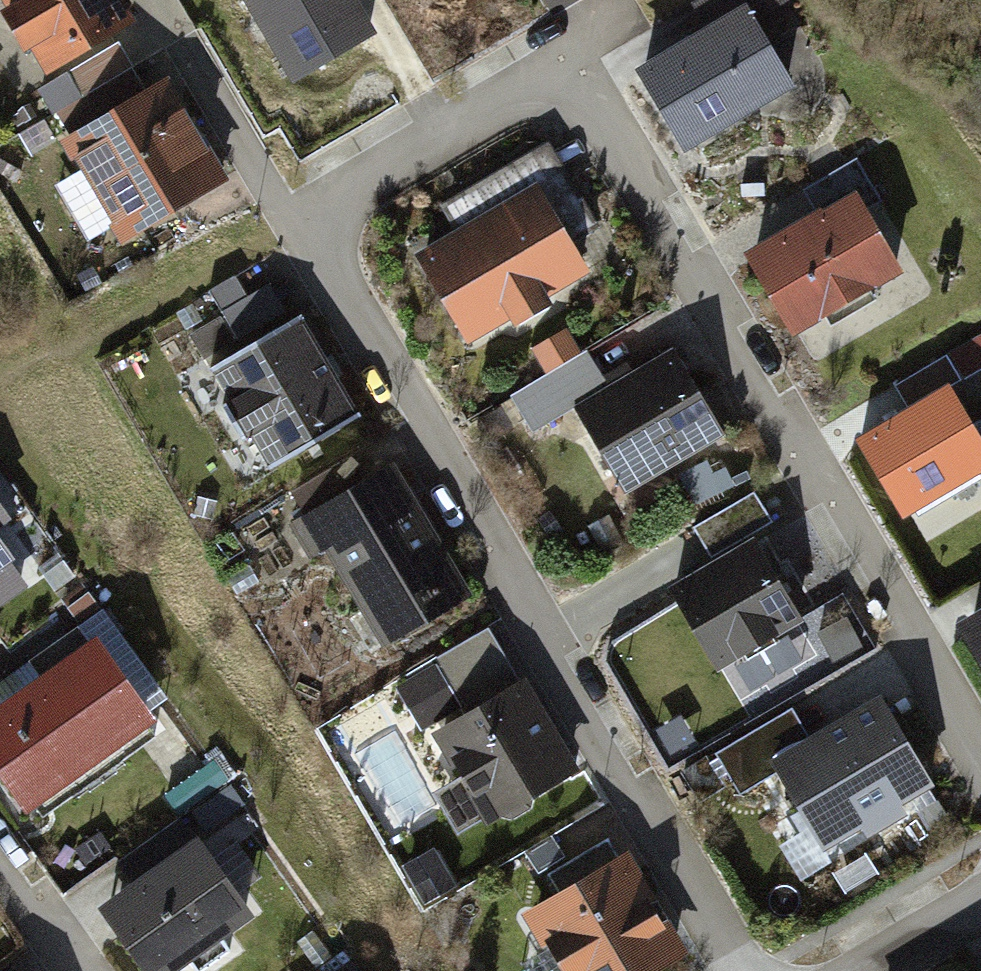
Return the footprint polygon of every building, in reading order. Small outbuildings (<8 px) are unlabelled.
[(52,63),(125,20),(113,0),(15,0),(52,63)] [(297,80),(371,36),(349,0),(250,0),(297,80)] [(760,3),(654,67),(701,146),(808,82),(760,3)] [(175,77),(78,134),(136,233),(233,177),(175,77)] [(870,194),(876,204),(888,197),(861,152),(810,182),(830,217),(870,194)] [(548,180),(433,251),(486,336),(601,266),(548,180)] [(830,217),(763,257),(809,334),(916,272),(876,204),(870,194),(830,217)] [(293,310),(275,281),(239,303),(240,305),(195,332),(212,359),(293,310)] [(214,372),(273,465),(357,413),(299,319),(214,372)] [(537,430),(613,386),(577,325),(538,348),(552,371),(515,392),(537,430)] [(917,407),(961,383),(974,376),(958,346),(901,377),(917,407)] [(694,347),(593,405),(642,489),(743,430),(694,347)] [(864,435),(910,519),(980,481),(980,420),(961,383),(917,407),(864,435)] [(396,464),(310,515),(354,589),(367,581),(398,633),(471,590),(396,464)] [(757,484),(699,515),(717,548),(775,517),(757,484)] [(31,555),(0,513),(0,577),(31,555)] [(758,537),(677,580),(722,663),(803,619),(758,537)] [(0,714),(0,749),(42,808),(164,721),(105,639),(0,714)] [(527,683),(510,651),(457,681),(475,712),(527,683)] [(475,712),(450,726),(499,814),(583,767),(533,679),(527,683),(475,712)] [(820,743),(782,767),(829,842),(933,777),(886,702),(820,743)] [(782,767),(820,743),(797,706),(723,752),(746,789),(782,767)] [(209,754),(175,777),(213,834),(248,811),(209,754)] [(783,835),(807,877),(837,861),(813,818),(783,835)] [(569,891),(630,853),(615,829),(554,866),(569,891)] [(110,909),(154,970),(203,970),(264,929),(204,844),(110,909)] [(537,911),(574,970),(647,970),(687,946),(630,853),(569,891),(537,911)] [(350,959),(332,970),(359,970),(350,959)]
